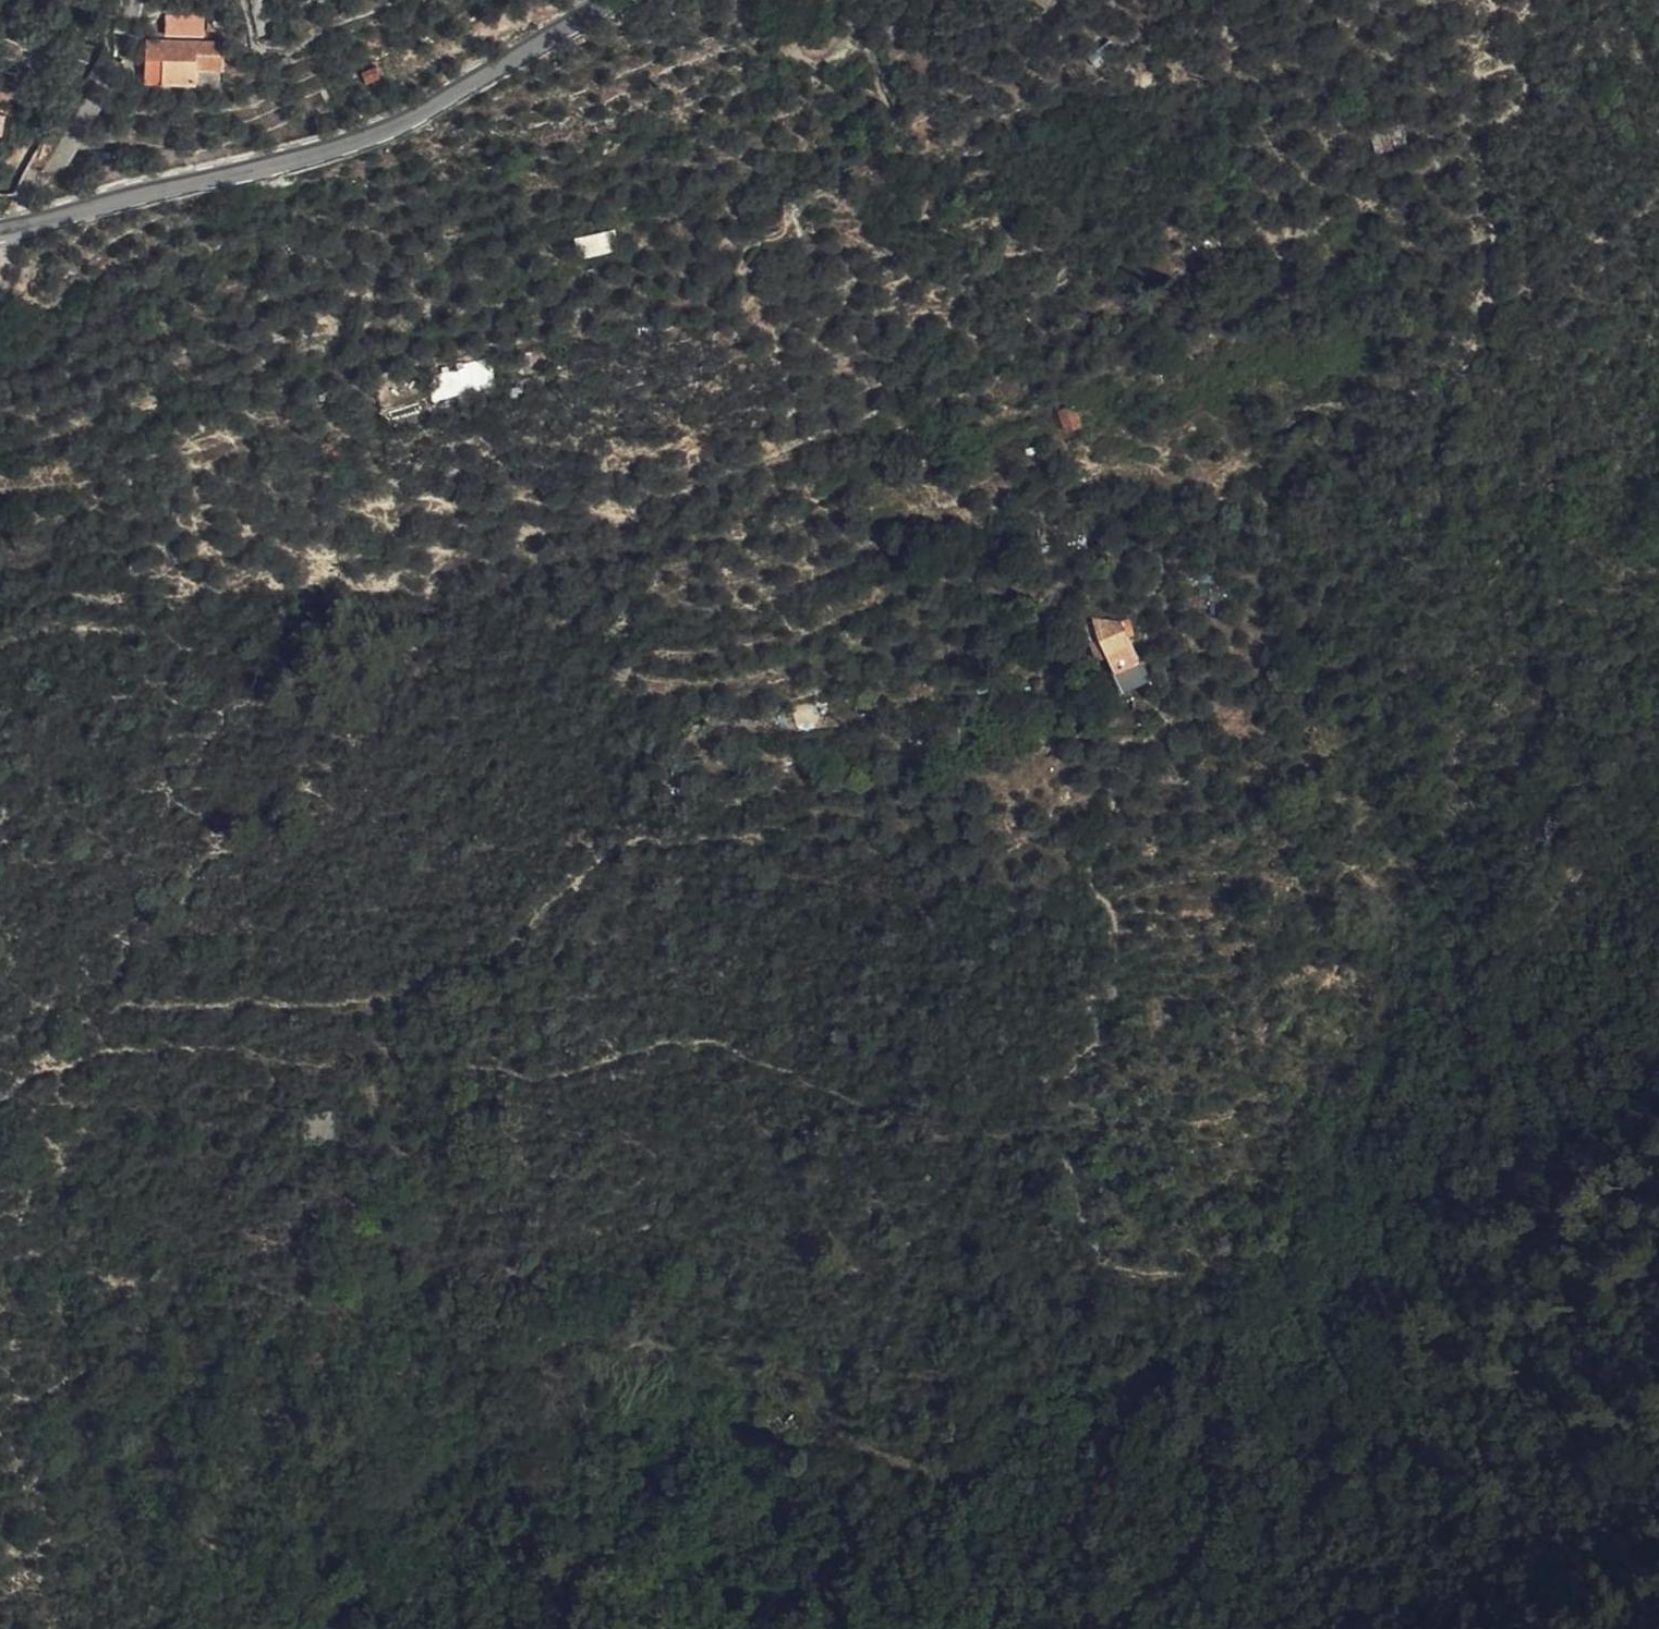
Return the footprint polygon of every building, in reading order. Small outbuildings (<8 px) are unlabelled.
[(245,20),(166,15),(165,35),(184,36),(182,54),(215,56),(216,46),(243,46),(245,20)] [(165,35),(163,54),(182,54),(184,36),(165,35)] [(611,232),(579,236),(581,253),(613,250),(611,232)] [(504,340),(456,350),(461,373),(496,365),(508,363),(504,340)] [(1144,633),(1158,625),(1143,602),(1139,595),(1117,607),(1121,614),(1135,638),(1144,633)]
